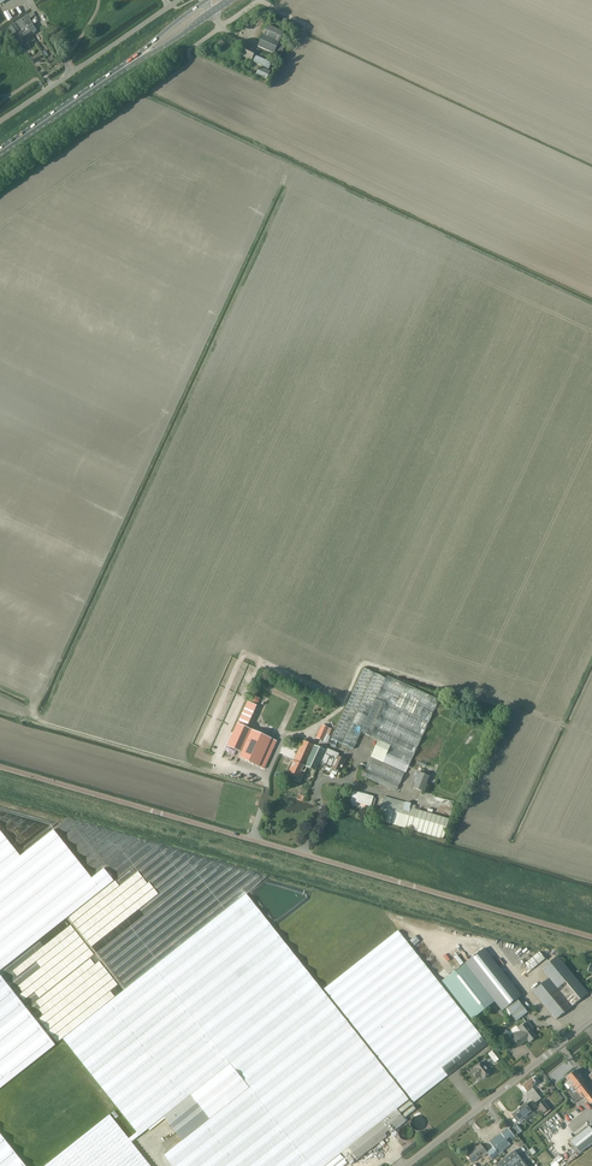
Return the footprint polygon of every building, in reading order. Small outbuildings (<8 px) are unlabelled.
[(25,20),(23,22),(33,35),(38,32),(27,16),(23,18),(25,20)] [(16,23),(22,31),(18,34),(24,41),(32,36),(23,22),(21,19),(16,23)] [(14,24),(9,28),(14,35),(19,31),(14,24)] [(258,47),(274,54),(284,33),(268,25),(258,47)] [(257,50),(256,51),(247,47),(243,56),(252,60),(254,56),(255,56),(253,62),(269,69),(272,63),(259,58),(262,52),(257,50)] [(266,79),(270,72),(260,67),(256,75),(266,79)] [(412,759),(439,700),(386,676),(385,678),(363,668),(331,740),(353,750),(361,732),(378,740),(362,776),(396,791),(411,759),(412,759)] [(251,694),(248,701),(257,705),(260,698),(251,694)] [(276,741),(246,728),(256,706),(247,702),(225,751),(263,768),(276,741)] [(316,738),(323,741),(326,734),(329,728),(322,725),(316,738)] [(319,764),(325,750),(303,740),(294,761),(288,773),(300,778),(303,771),(305,772),(307,767),(316,771),(319,764)] [(331,740),(328,746),(334,748),(336,742),(331,740)] [(325,750),(319,764),(331,769),(337,756),(338,754),(326,748),(325,750)] [(343,764),(345,760),(337,756),(331,769),(340,773),(344,764),(343,764)] [(414,788),(423,792),(429,776),(420,772),(414,788)] [(370,805),(373,797),(353,791),(351,800),(370,805)] [(415,805),(384,796),(377,819),(443,839),(450,815),(415,805)] [(114,880),(104,868),(92,878),(54,829),(20,856),(0,830),(0,970),(114,880)] [(273,928),(246,894),(63,1038),(140,1136),(163,1117),(175,1133),(182,1141),(163,1155),(172,1165),(323,1165),(341,1152),(397,1109),(408,1100),(273,928)] [(1,970),(57,1040),(122,989),(66,919),(1,970)] [(487,1044),(481,1037),(481,1036),(398,930),(324,989),(414,1102),(487,1044)] [(484,948),(465,963),(442,981),(472,1019),(495,1001),(502,1010),(508,1005),(519,1019),(527,1012),(517,999),(521,996),(484,948)] [(540,952),(524,965),(530,972),(545,959),(540,952)] [(549,978),(533,991),(556,1019),(587,993),(580,984),(584,980),(576,971),(572,975),(557,957),(542,969),(549,978)] [(0,975),(0,1088),(55,1044),(0,975)] [(537,1037),(530,1028),(532,1027),(528,1022),(518,1029),(520,1032),(517,1034),(516,1033),(511,1037),(519,1047),(527,1040),(529,1043),(537,1037)] [(491,1052),(487,1055),(493,1062),(497,1059),(491,1052)] [(481,1075),(483,1078),(490,1073),(482,1062),(475,1067),(476,1068),(471,1071),(477,1078),(481,1075)] [(585,1081),(576,1070),(575,1071),(574,1071),(572,1073),(570,1075),(570,1074),(567,1076),(567,1077),(566,1078),(568,1081),(566,1083),(570,1088),(572,1086),(575,1089),(575,1090),(576,1089),(585,1082),(585,1081)] [(522,1086),(531,1098),(535,1103),(541,1098),(532,1087),(537,1083),(532,1078),(522,1086)] [(585,1082),(576,1089),(586,1102),(587,1100),(590,1104),(591,1102),(591,1091),(585,1082)] [(578,1093),(570,1098),(574,1103),(581,1097),(578,1093)] [(536,1103),(535,1103),(531,1098),(527,1101),(531,1107),(536,1103)] [(549,1108),(543,1100),(538,1105),(544,1112),(549,1108)] [(527,1105),(524,1107),(522,1105),(517,1110),(524,1119),(525,1120),(533,1113),(527,1105)] [(406,1121),(397,1109),(341,1152),(350,1165),(388,1135),(386,1133),(389,1131),(391,1133),(406,1121)] [(524,1119),(517,1110),(511,1114),(515,1118),(513,1120),(515,1122),(517,1121),(519,1123),(524,1119)] [(139,1151),(110,1114),(45,1165),(151,1165),(139,1151)] [(423,1123),(423,1122),(423,1120),(422,1118),(420,1116),(417,1116),(416,1116),(414,1116),(412,1118),(411,1119),(410,1120),(410,1121),(410,1122),(410,1125),(410,1126),(411,1127),(413,1128),(414,1129),(416,1130),(418,1129),(419,1129),(421,1128),(423,1126),(423,1124),(423,1123)] [(519,1124),(518,1124),(516,1126),(515,1125),(511,1127),(517,1134),(523,1129),(519,1124)] [(410,1133),(409,1130),(409,1129),(408,1128),(406,1127),(405,1126),(403,1126),(402,1126),(401,1127),(399,1128),(397,1131),(397,1133),(397,1135),(398,1136),(399,1137),(401,1138),(403,1139),(405,1139),(407,1138),(408,1138),(409,1137),(409,1135),(410,1134),(410,1133)] [(570,1141),(579,1153),(591,1143),(591,1130),(589,1126),(570,1141)] [(467,1155),(471,1159),(473,1162),(482,1154),(484,1156),(488,1153),(492,1159),(510,1145),(508,1142),(515,1137),(508,1128),(490,1142),(494,1147),(487,1152),(481,1144),(467,1155)] [(0,1132),(0,1165),(27,1165),(0,1132)] [(515,1150),(496,1165),(527,1165),(515,1150)]
